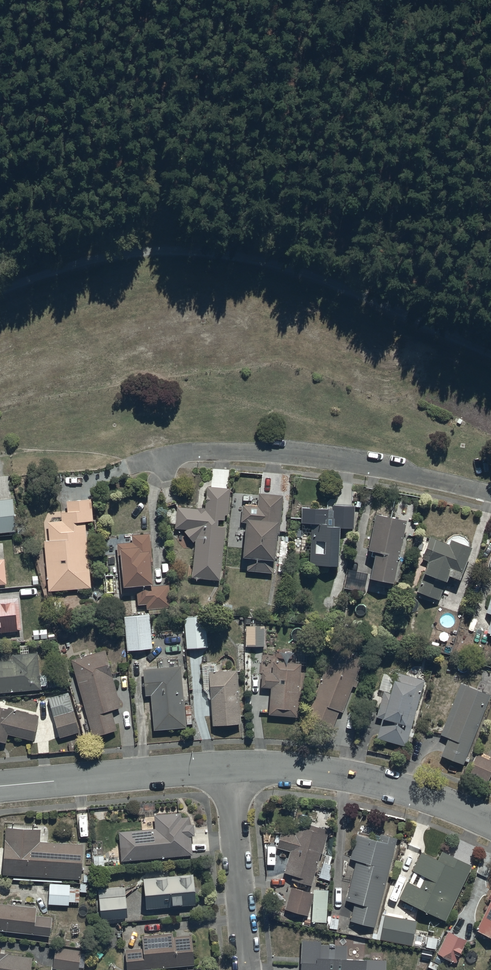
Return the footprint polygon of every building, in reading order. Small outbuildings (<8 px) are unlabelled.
[(188,573),(192,573),(192,580),(221,582),(224,529),(217,528),(218,522),(225,522),(225,517),(228,517),(230,490),(207,489),(205,510),(204,510),(196,510),(196,511),(176,510),(175,531),(182,531),(194,546),(193,565),(188,565),(188,573)] [(282,498),(258,496),(257,509),(243,508),(241,524),(246,525),(243,563),(248,563),(247,573),(272,575),(273,565),(275,565),(278,526),(280,526),(282,498)] [(15,533),(12,501),(0,502),(0,535),(15,533)] [(46,543),(43,543),(48,593),(90,590),(85,525),(92,525),(90,501),(66,503),(66,510),(47,512),(44,521),(46,543)] [(310,568),(337,569),(339,531),(354,532),(355,508),(330,506),(330,511),(302,510),(301,526),(311,527),(310,568)] [(406,521),(375,515),(368,553),(376,555),(371,581),(376,582),(376,585),(381,586),(382,582),(394,584),(406,521)] [(132,545),(117,546),(120,595),(137,594),(138,607),(145,606),(146,611),(170,610),(169,586),(152,588),(150,557),(151,557),(150,536),(131,537),(132,545)] [(448,549),(428,541),(421,561),(429,564),(416,595),(439,604),(448,580),(459,584),(472,552),(450,544),(448,549)] [(21,633),(18,600),(0,601),(0,634),(21,633)] [(149,616),(123,618),(127,653),(152,650),(149,616)] [(184,620),(186,650),(207,649),(205,618),(184,620)] [(264,628),(245,628),(245,649),(264,649),(264,628)] [(41,692),(41,689),(46,688),(45,676),(39,677),(38,655),(28,656),(27,646),(20,647),(21,657),(12,657),(13,663),(0,664),(0,695),(41,692)] [(362,659),(332,651),(308,718),(333,727),(338,713),(342,714),(351,688),(355,689),(358,683),(354,681),(362,659)] [(121,709),(104,652),(70,662),(93,739),(116,733),(111,712),(121,709)] [(298,720),(302,666),(273,663),(273,669),(270,669),(269,675),(262,675),(261,690),(270,691),(268,718),(298,720)] [(241,726),(236,673),(217,675),(216,665),(202,666),(203,689),(209,689),(212,728),(241,726)] [(181,668),(142,672),(144,698),(151,698),(153,732),(186,731),(186,726),(192,726),(190,706),(184,706),(181,668)] [(382,721),(376,740),(405,749),(426,683),(395,674),(388,696),(384,694),(376,719),(382,721)] [(464,767),(490,698),(461,686),(440,738),(448,741),(441,758),(464,767)] [(82,744),(79,734),(67,695),(47,701),(59,740),(70,737),(72,747),(82,744)] [(0,709),(0,745),(5,746),(7,736),(32,742),(37,720),(12,714),(13,712),(0,709)] [(490,776),(490,763),(476,757),(469,774),(488,782),(490,776)] [(118,834),(121,863),(192,857),(191,839),(194,839),(193,827),(189,827),(189,820),(181,820),(180,815),(154,817),(155,831),(118,834)] [(5,830),(2,877),(81,881),(83,847),(39,844),(40,832),(33,831),(33,825),(16,824),(15,830),(5,830)] [(311,887),(320,856),(322,857),(329,833),(309,827),(308,831),(297,827),(294,836),(281,832),(276,850),(290,854),(288,860),(293,862),(287,880),(311,887)] [(375,929),(397,841),(380,837),(378,843),(356,838),(351,861),(355,862),(345,903),(354,905),(349,923),(375,929)] [(445,923),(471,868),(441,853),(437,862),(421,855),(413,871),(414,872),(408,885),(406,884),(398,900),(445,923)] [(192,876),(143,881),(146,911),(195,907),(192,876)] [(69,885),(49,885),(48,907),(64,907),(64,908),(69,908),(69,904),(79,904),(79,890),(69,890),(69,885)] [(127,919),(124,889),(97,891),(99,914),(96,914),(97,922),(127,919)] [(308,915),(313,896),(289,890),(284,913),(294,915),(293,920),(307,923),(309,915),(308,915)] [(488,901),(490,902),(476,932),(490,939),(490,894),(488,901)] [(50,939),(52,920),(36,918),(36,910),(0,906),(0,933),(50,939)] [(385,917),(380,941),(411,948),(416,923),(385,917)] [(466,942),(447,934),(436,956),(455,965),(466,942)] [(126,969),(166,969),(193,968),(191,938),(172,939),(172,935),(142,938),(143,951),(125,952),(126,969)] [(52,969),(78,969),(81,953),(56,948),(52,969)] [(32,959),(0,955),(0,969),(30,969),(32,959)] [(291,969),(366,969),(367,956),(341,955),(340,959),(313,957),(312,964),(291,963),(291,969)]
